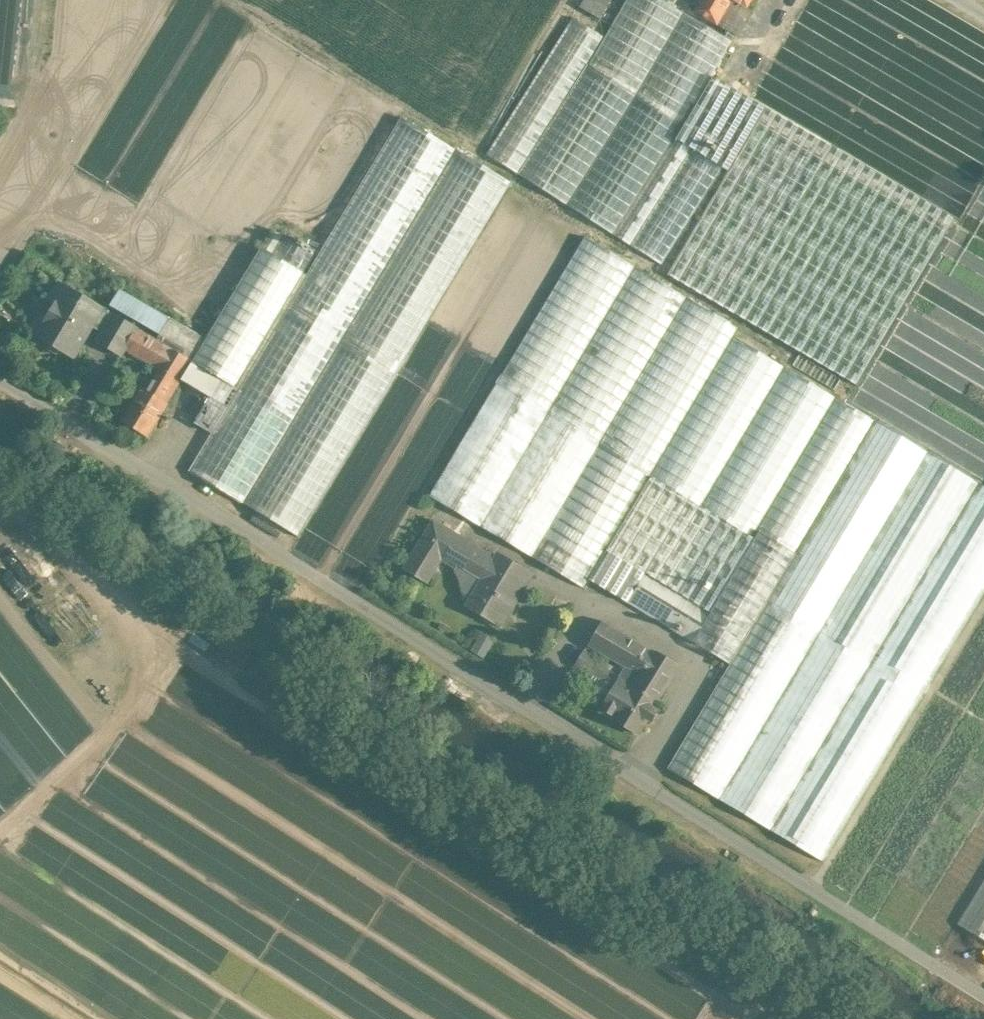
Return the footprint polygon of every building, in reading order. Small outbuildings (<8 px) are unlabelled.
[(579,7),(599,18),(610,0),(584,0),(579,7)] [(660,0),(626,0),(604,38),(587,64),(633,93),(636,96),(683,125),(712,76),(732,41),(660,0)] [(694,12),(717,25),(732,0),(701,0),(694,12)] [(572,17),(486,154),(517,174),(587,64),(604,38),(572,17)] [(587,64),(517,174),(564,204),(633,93),(587,64)] [(712,76),(683,125),(675,138),(722,168),(728,172),(765,108),(712,76)] [(636,96),(567,206),(614,235),(675,138),(683,125),(636,96)] [(277,246),(272,254),(304,274),(400,117),(368,97),(277,246)] [(954,218),(765,108),(728,172),(724,178),(668,275),(856,385),(954,218)] [(306,275),(263,348),(318,380),(456,150),(401,118),(306,275)] [(675,138),(614,235),(630,246),(691,149),(675,138)] [(691,149),(630,246),(662,266),(705,196),(704,196),(722,168),(691,149)] [(318,380),(282,440),(281,439),(243,503),(299,537),(511,183),(456,150),(318,380)] [(243,225),(183,325),(206,339),(266,239),(243,225)] [(738,329),(583,236),(496,383),(651,475),(733,337),(738,329)] [(206,339),(197,354),(160,333),(156,340),(167,347),(192,362),(238,389),(263,348),(306,275),(304,274),(272,254),(277,246),(266,239),(206,339)] [(59,284),(49,302),(55,305),(47,319),(46,318),(36,336),(45,341),(47,348),(56,353),(63,351),(72,357),(90,326),(102,333),(113,315),(100,308),(101,308),(59,284)] [(143,302),(120,289),(111,304),(160,333),(197,354),(206,339),(183,325),(179,323),(147,305),(143,302)] [(136,329),(113,315),(102,333),(97,341),(121,355),(125,349),(124,349),(136,329)] [(156,340),(136,329),(124,349),(125,349),(155,367),(167,347),(156,340)] [(733,337),(651,475),(656,480),(720,519),(726,522),(754,540),(760,531),(796,554),(875,421),(733,337)] [(160,370),(147,392),(142,388),(122,420),(121,421),(148,437),(168,404),(167,404),(181,380),(192,362),(167,347),(155,367),(160,370)] [(318,380),(263,348),(238,389),(212,432),(189,471),(243,503),(281,439),(282,440),(318,380)] [(238,389),(192,362),(181,380),(210,397),(195,423),(212,432),(238,389)] [(121,383),(109,375),(98,393),(99,393),(98,395),(109,401),(121,383)] [(651,475),(496,383),(429,496),(583,589),(651,475)] [(730,664),(667,768),(771,831),(979,483),(875,421),(796,554),(730,664)] [(656,480),(594,583),(693,642),(754,540),(726,522),(681,597),(676,593),(720,519),(656,480)] [(771,831),(823,862),(983,592),(983,486),(979,483),(771,831)] [(457,534),(433,520),(403,569),(427,583),(441,560),(457,534)] [(754,540),(693,642),(730,664),(796,554),(760,531),(754,540)] [(511,567),(457,534),(441,560),(455,569),(458,564),(477,576),(467,599),(469,600),(465,606),(495,624),(515,592),(521,596),(534,574),(514,562),(511,567)] [(626,668),(600,711),(638,734),(662,694),(657,691),(675,662),(653,650),(653,651),(602,621),(588,645),(626,668)] [(957,924),(983,940),(983,880),(957,924)]
